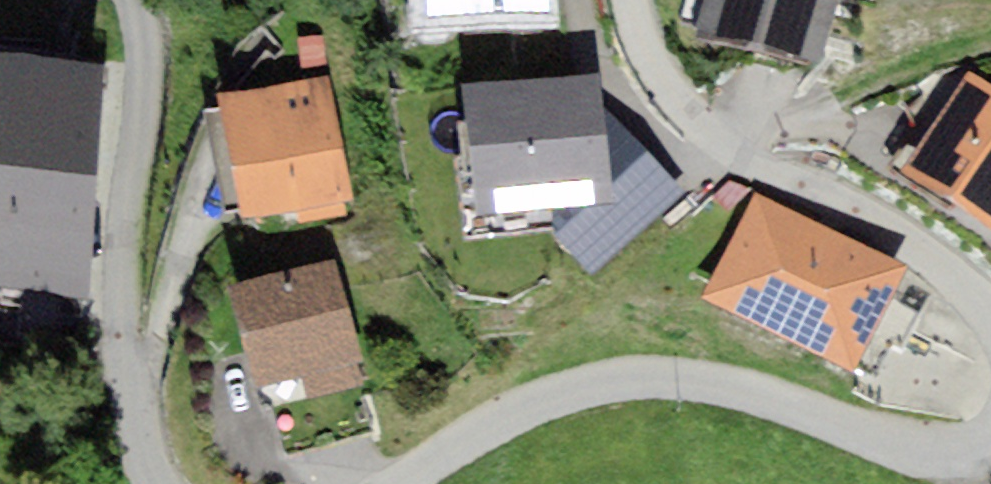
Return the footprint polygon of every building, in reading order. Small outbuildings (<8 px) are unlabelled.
[(407,35),(558,29),(557,0),(406,0),(407,35)] [(771,0),(705,0),(696,33),(759,49),(771,0)] [(837,0),(771,0),(759,49),(820,65),(837,0)] [(327,68),(323,36),(298,39),(302,70),(327,68)] [(106,64),(0,56),(0,294),(88,301),(106,64)] [(968,69),(900,173),(990,236),(990,86),(968,69)] [(600,73),(461,84),(471,214),(587,205),(610,203),(603,109),(600,73)] [(351,198),(328,76),(220,96),(222,107),(240,205),(242,218),(299,208),(343,200),(351,198)] [(240,205),(222,107),(205,110),(224,209),(240,205)] [(684,194),(603,109),(610,203),(587,205),(554,235),(590,276),(684,194)] [(907,269),(754,191),(701,296),(854,373),(907,269)] [(343,200),(299,208),(302,223),(346,215),(343,200)] [(364,359),(333,259),(228,286),(255,388),(300,376),(357,361),(364,359)] [(364,386),(357,361),(300,376),(307,401),(364,386)]
